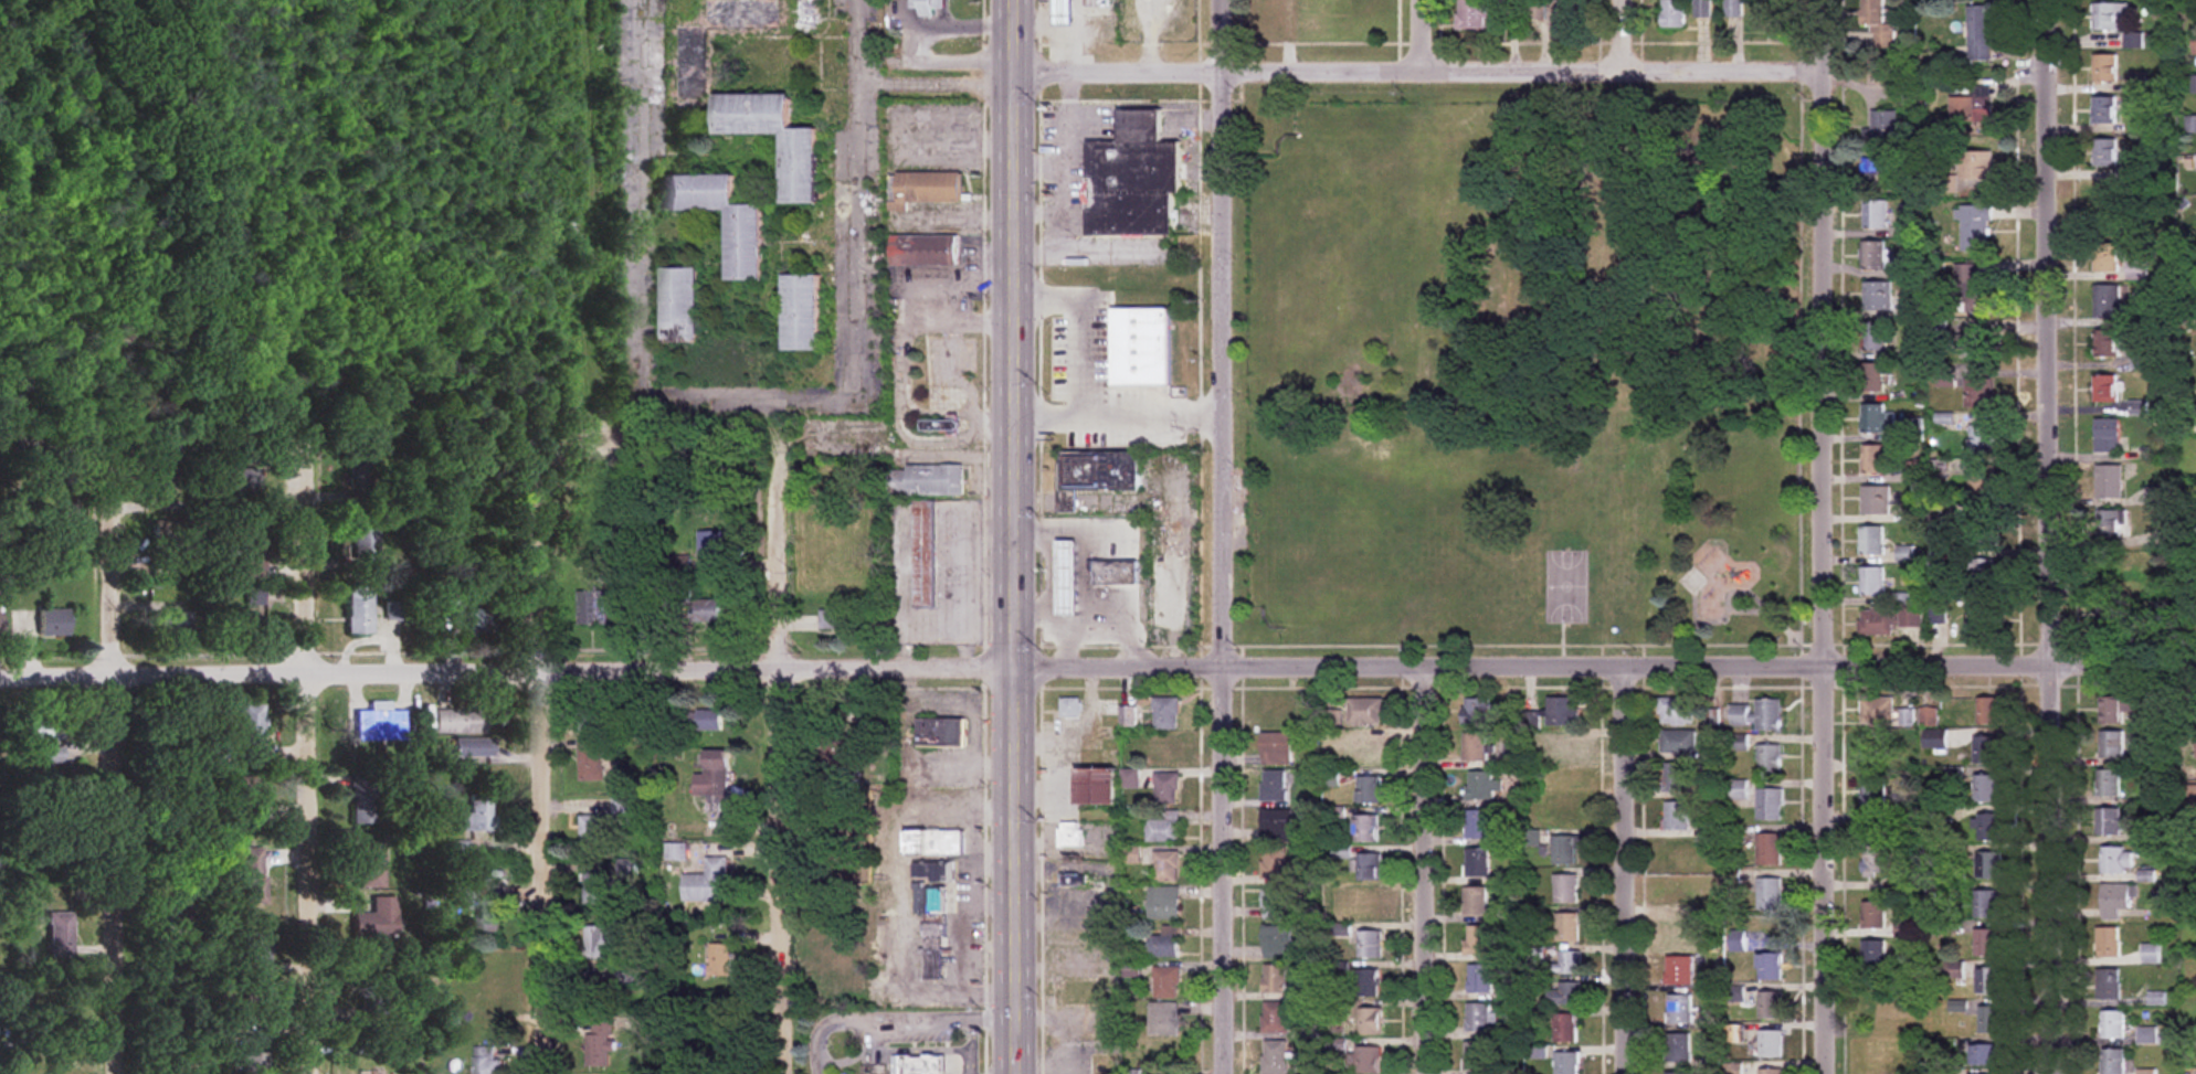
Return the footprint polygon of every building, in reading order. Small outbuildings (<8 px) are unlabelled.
[(708,35),(777,35),(777,0),(701,0),(701,26),(673,26),(673,102),(708,103),(708,35)] [(795,31),(816,31),(816,0),(795,0),(795,31)] [(935,9),(945,9),(945,0),(911,0),(911,8),(920,8),(920,18),(935,18),(935,9)] [(1073,28),(1073,0),(1054,0),(1054,28),(1073,28)] [(1110,9),(1110,0),(1086,0),(1086,9),(1110,9)] [(1458,30),(1491,30),(1491,0),(1458,0),(1458,30)] [(1663,30),(1685,30),(1685,0),(1663,0),(1663,30)] [(1725,19),(1741,19),(1741,0),(1725,0),(1725,19)] [(1872,28),(1872,51),(1894,51),(1894,25),(1883,25),(1883,0),(1861,0),(1861,28),(1872,28)] [(1551,1),(1551,31),(1578,31),(1578,1),(1551,1)] [(2093,30),(2129,30),(2129,3),(2093,3),(2093,30)] [(1756,4),(1756,32),(1779,32),(1779,4),(1756,4)] [(1968,6),(1968,62),(1993,62),(1992,6),(1968,6)] [(2143,48),(2143,33),(2124,33),(2124,48),(2143,48)] [(2117,55),(2093,55),(2093,83),(2117,83),(2117,55)] [(816,129),(790,129),(789,96),(714,96),(714,136),(781,136),(781,204),(816,204),(816,129)] [(2093,125),(2117,125),(2117,97),(2093,97),(2093,125)] [(1951,98),(1951,124),(1993,124),(1993,98),(1951,98)] [(1178,142),(1161,142),(1161,110),(1118,110),(1118,143),(1087,142),(1086,235),(1176,236),(1178,142)] [(1897,112),(1867,112),(1867,148),(1897,148),(1897,112)] [(2186,118),(2186,133),(2195,133),(2195,117),(2186,118)] [(2117,140),(2094,140),(2094,168),(2117,168),(2117,140)] [(1963,181),(1994,181),(1994,153),(1963,153),(1963,181)] [(1863,159),(1863,184),(1880,184),(1880,193),(1899,193),(1899,159),(1863,159)] [(890,173),(890,212),(907,212),(907,203),(963,203),(963,173),(890,173)] [(762,206),(735,206),(735,176),(658,177),(658,212),(727,211),(727,281),(762,281),(762,206)] [(1888,201),(1863,201),(1863,231),(1888,231),(1888,201)] [(1991,252),(1991,206),(1962,206),(1962,252),(1991,252)] [(891,237),(891,267),(957,267),(957,237),(891,237)] [(1862,242),(1862,271),(1886,271),(1886,242),(1862,242)] [(2095,273),(2118,273),(2118,244),(2095,244),(2095,273)] [(1991,281),(1979,281),(1979,265),(1958,265),(1959,313),(1991,313),(1991,281)] [(698,269),(663,269),(663,343),(698,342),(698,269)] [(820,276),(783,276),(783,351),(820,351),(820,276)] [(1892,282),(1864,282),(1864,311),(1892,311),(1892,282)] [(2096,317),(2122,318),(2122,286),(2096,285),(2096,317)] [(1112,384),(1169,384),(1169,309),(1112,309),(1112,384)] [(1887,352),(1887,323),(1863,323),(1863,352),(1887,352)] [(2096,331),(2096,358),(2120,358),(2120,331),(2096,331)] [(1993,361),(1992,334),(1958,334),(1958,361),(1993,361)] [(1861,363),(1861,393),(1886,393),(1886,363),(1861,363)] [(2096,403),(2119,403),(2119,375),(2096,375),(2096,403)] [(1994,379),(1966,379),(1966,407),(1994,407),(1994,379)] [(1886,414),(1886,405),(1862,405),(1862,434),(1888,434),(1888,425),(1896,425),(1896,414),(1886,414)] [(1906,418),(1906,442),(1925,442),(1925,418),(1906,418)] [(959,420),(922,420),(922,433),(959,433),(959,420)] [(2121,453),(2121,420),(2097,420),(2097,454),(2121,453)] [(1971,454),(1995,454),(1995,425),(1971,425),(1971,454)] [(610,428),(579,428),(579,448),(610,448),(610,428)] [(1863,476),(1887,476),(1887,446),(1863,446),(1863,476)] [(1139,451),(1059,451),(1059,491),(1139,491),(1139,451)] [(371,458),(349,458),(349,488),(371,488),(371,458)] [(962,497),(962,466),(890,466),(890,497),(962,497)] [(1995,466),(1970,466),(1970,502),(1995,502),(1995,466)] [(2097,466),(2097,500),(2123,500),(2123,466),(2097,466)] [(259,469),(238,469),(238,500),(259,500),(259,469)] [(1892,517),(1892,486),(1863,486),(1863,517),(1892,517)] [(936,502),(914,502),(914,608),(936,608),(936,502)] [(2123,539),(2123,511),(2097,511),(2097,539),(2123,539)] [(1971,548),(1995,548),(1995,516),(1971,516),(1971,548)] [(241,579),(266,579),(266,519),(241,519),(241,579)] [(154,522),(154,543),(188,543),(188,522),(154,522)] [(1885,557),(1885,527),(1861,527),(1861,557),(1885,557)] [(353,562),(377,562),(377,528),(353,528),(353,562)] [(723,532),(697,532),(697,561),(723,561),(723,532)] [(1077,541),(1058,541),(1057,616),(1076,616),(1077,541)] [(1996,560),(1966,560),(1966,573),(1971,573),(1971,595),(1996,595),(1996,560)] [(1096,561),(1096,585),(1138,585),(1138,561),(1096,561)] [(172,577),(172,563),(152,563),(152,577),(172,577)] [(1862,597),(1886,597),(1886,567),(1862,567),(1862,597)] [(246,605),(265,605),(265,585),(246,585),(246,605)] [(372,586),(348,586),(348,635),(372,635),(372,586)] [(2195,608),(2195,590),(2183,590),(2184,609),(2195,608)] [(493,609),(461,610),(461,591),(440,592),(440,616),(464,616),(464,636),(493,635),(493,609)] [(578,592),(578,626),(607,626),(607,592),(578,592)] [(720,623),(720,600),(691,600),(691,623),(720,623)] [(1997,600),(1968,600),(1968,632),(1997,632),(1997,600)] [(2098,601),(2098,629),(2121,629),(2121,601),(2098,601)] [(642,624),(642,602),(621,602),(621,624),(642,624)] [(404,603),(386,603),(386,621),(404,621),(404,603)] [(1946,607),(1931,607),(1931,623),(1946,623),(1946,607)] [(1860,635),(1896,635),(1896,609),(1860,609),(1860,635)] [(1902,627),(1924,627),(1924,609),(1902,609),(1902,627)] [(38,635),(68,635),(68,610),(38,610),(38,635)] [(820,630),(850,630),(850,611),(820,611),(820,630)] [(161,634),(192,634),(192,612),(161,612),(161,634)] [(254,634),(254,613),(226,613),(226,634),(254,634)] [(1080,696),(1060,696),(1060,716),(1080,716),(1080,696)] [(1578,696),(1548,696),(1548,725),(1578,725),(1578,696)] [(1894,696),(1861,696),(1861,725),(1894,725),(1894,696)] [(1977,724),(2000,724),(2000,696),(1977,696),(1977,724)] [(1154,730),(1179,730),(1179,697),(1154,697),(1154,730)] [(1491,697),(1465,697),(1465,724),(1491,724),(1491,697)] [(1694,697),(1659,697),(1659,725),(1694,725),(1694,697)] [(2100,724),(2123,724),(2123,697),(2100,697),(2100,724)] [(1349,699),(1349,725),(1382,725),(1382,699),(1349,699)] [(1782,699),(1755,699),(1755,704),(1731,704),(1732,725),(1758,725),(1758,731),(1783,730),(1782,699)] [(240,704),(240,757),(264,757),(264,704),(240,704)] [(617,708),(578,708),(578,730),(617,730),(617,708)] [(356,710),(356,739),(418,740),(418,710),(356,710)] [(485,733),(485,710),(434,710),(434,734),(485,733)] [(721,710),(678,710),(678,730),(721,730),(721,710)] [(917,747),(967,747),(967,717),(917,717),(917,747)] [(62,740),(62,719),(29,719),(29,740),(62,740)] [(1697,755),(1697,731),(1661,731),(1661,755),(1697,755)] [(2100,731),(2100,757),(2123,757),(2123,731),(2100,731)] [(1463,733),(1464,760),(1489,759),(1488,732),(1463,733)] [(1862,732),(1862,761),(1885,761),(1885,732),(1862,732)] [(1943,746),(1943,732),(1926,732),(1926,746),(1943,746)] [(1291,766),(1291,734),(1262,734),(1262,766),(1291,766)] [(822,735),(822,768),(852,768),(852,735),(822,735)] [(1998,736),(1973,736),(1973,764),(1998,764),(1998,736)] [(1355,765),(1378,765),(1378,737),(1355,737),(1355,765)] [(493,756),(493,738),(454,738),(454,756),(493,756)] [(578,781),(603,781),(603,739),(578,739),(578,781)] [(1782,745),(1760,745),(1760,775),(1782,775),(1782,745)] [(45,764),(64,764),(64,747),(45,747),(45,764)] [(727,750),(705,750),(705,774),(695,774),(695,796),(707,796),(707,812),(727,812),(727,750)] [(1696,793),(1696,765),(1664,765),(1664,793),(1696,793)] [(1961,784),(1961,766),(1946,766),(1946,784),(1961,784)] [(1117,804),(1117,767),(1077,767),(1077,804),(1117,804)] [(1139,770),(1122,770),(1122,788),(1139,788),(1139,770)] [(2097,770),(2097,797),(2120,797),(2120,770),(2097,770)] [(1469,800),(1498,800),(1498,780),(1493,780),(1493,771),(1469,771),(1469,800)] [(1286,772),(1262,772),(1262,803),(1286,803),(1286,772)] [(1155,805),(1179,805),(1179,773),(1155,773),(1155,805)] [(377,824),(377,774),(353,774),(353,824),(377,824)] [(1997,803),(1997,774),(1974,774),(1974,803),(1997,803)] [(1358,775),(1358,804),(1380,804),(1380,775),(1358,775)] [(259,776),(224,776),(224,807),(239,807),(239,821),(258,821),(259,776)] [(1862,807),(1864,807),(1865,834),(1886,834),(1886,777),(1862,777),(1862,807)] [(1782,821),(1782,789),(1758,789),(1758,821),(1782,821)] [(460,814),(461,832),(490,831),(490,794),(469,795),(469,813),(460,814)] [(612,797),(612,819),(634,819),(634,797),(612,797)] [(1578,797),(1555,797),(1555,826),(1578,826),(1578,797)] [(1701,802),(1665,802),(1665,831),(1701,831),(1701,802)] [(2097,835),(2127,835),(2127,819),(2120,819),(2120,808),(2097,808),(2097,835)] [(1262,842),(1294,842),(1294,810),(1262,810),(1262,842)] [(1467,839),(1491,839),(1491,810),(1467,810),(1467,839)] [(1180,843),(1180,812),(1167,812),(1167,820),(1148,820),(1148,843),(1180,843)] [(2001,814),(1974,814),(1974,842),(2001,842),(2001,814)] [(1379,843),(1379,815),(1355,815),(1355,843),(1379,843)] [(604,816),(580,816),(580,848),(605,848),(604,816)] [(1083,822),(1059,822),(1059,847),(1083,847),(1083,822)] [(906,830),(906,855),(963,855),(963,830),(906,830)] [(1757,865),(1781,865),(1781,834),(1757,834),(1757,865)] [(1577,864),(1577,835),(1553,835),(1553,864),(1577,864)] [(666,861),(688,861),(688,843),(666,843),(666,861)] [(1863,876),(1891,876),(1891,846),(1863,846),(1863,876)] [(356,888),(383,888),(383,847),(356,847),(356,888)] [(2131,847),(2102,847),(2102,874),(2131,874),(2131,847)] [(242,848),(242,907),(266,907),(266,848),(242,848)] [(1490,877),(1490,848),(1466,848),(1466,877),(1490,877)] [(1264,849),(1264,880),(1289,880),(1289,849),(1264,849)] [(1156,882),(1180,882),(1180,852),(1156,852),(1156,882)] [(1382,880),(1382,853),(1357,853),(1357,880),(1382,880)] [(2002,880),(2002,853),(1978,853),(1978,880),(2002,880)] [(706,875),(683,875),(683,902),(728,902),(728,858),(706,858),(706,875)] [(953,862),(916,862),(916,914),(944,914),(944,882),(953,882),(953,862)] [(605,904),(605,873),(583,873),(583,904),(605,904)] [(1062,885),(1086,885),(1086,874),(1062,874),(1062,885)] [(1577,875),(1555,875),(1555,904),(1577,904),(1577,875)] [(1782,911),(1782,879),(1758,879),(1758,911),(1782,911)] [(1666,908),(1689,908),(1689,880),(1666,880),(1666,908)] [(2102,920),(2120,920),(2120,909),(2130,909),(2130,899),(2135,899),(2135,884),(2102,884),(2102,920)] [(1488,916),(1488,887),(1464,888),(1464,916),(1488,916)] [(1150,919),(1180,919),(1180,888),(1150,888),(1150,919)] [(1263,921),(1291,921),(1291,889),(1263,889),(1263,921)] [(1998,890),(1974,890),(1974,918),(1998,918),(1998,890)] [(1377,891),(1355,891),(1355,919),(1377,919),(1377,891)] [(396,897),(372,897),(372,913),(353,914),(353,937),(396,937),(396,897)] [(478,901),(478,933),(500,933),(500,901),(478,901)] [(1885,901),(1863,901),(1863,928),(1885,928),(1885,901)] [(48,956),(72,956),(72,912),(48,912),(48,956)] [(1556,943),(1579,943),(1579,913),(1556,913),(1556,943)] [(1665,918),(1665,946),(1688,946),(1688,918),(1665,918)] [(925,979),(946,979),(946,923),(925,923),(925,979)] [(585,926),(585,958),(608,958),(608,926),(585,926)] [(1292,958),(1292,926),(1263,926),(1263,958),(1292,958)] [(1491,926),(1465,926),(1465,954),(1491,954),(1491,926)] [(1150,936),(1150,957),(1179,957),(1179,927),(1164,927),(1164,936),(1150,936)] [(2097,927),(2097,957),(2119,957),(2119,927),(2097,927)] [(1998,957),(1998,929),(1974,929),(1974,957),(1998,957)] [(1381,930),(1358,930),(1358,958),(1381,958),(1381,930)] [(1862,967),(1887,967),(1887,940),(1862,940),(1862,967)] [(730,944),(709,944),(709,975),(730,975),(730,944)] [(2142,944),(2142,962),(2159,962),(2159,944),(2142,944)] [(1583,951),(1558,951),(1558,974),(1583,974),(1583,951)] [(1759,953),(1759,981),(1781,981),(1781,953),(1759,953)] [(1693,986),(1693,957),(1667,956),(1666,986),(1693,986)] [(1264,993),(1287,993),(1287,965),(1264,965),(1264,993)] [(1491,965),(1469,965),(1469,993),(1491,993),(1491,965)] [(1180,998),(1180,966),(1155,966),(1155,998),(1180,998)] [(2000,996),(2000,968),(1977,968),(1977,996),(2000,996)] [(383,969),(358,969),(358,1010),(383,1010),(383,969)] [(1378,996),(1378,969),(1356,969),(1356,996),(1378,996)] [(2097,998),(2119,998),(2119,969),(2097,969),(2097,998)] [(1549,1005),(1583,1005),(1583,982),(1559,982),(1559,991),(1549,991),(1549,1005)] [(1759,1019),(1782,1019),(1782,991),(1759,991),(1759,1019)] [(1691,1024),(1691,995),(1667,995),(1667,1024),(1691,1024)] [(1263,1034),(1288,1034),(1288,1002),(1263,1002),(1263,1034)] [(1180,1036),(1180,1003),(1150,1003),(1150,1036),(1180,1036)] [(1496,1012),(1491,1012),(1491,1003),(1466,1003),(1466,1032),(1496,1032),(1496,1012)] [(2000,1006),(1978,1006),(1978,1034),(2000,1034),(2000,1006)] [(1382,1035),(1381,1007),(1358,1007),(1358,1035),(1382,1035)] [(2124,1039),(2124,1011),(2101,1011),(2101,1039),(2124,1039)] [(1576,1042),(1576,1014),(1553,1014),(1553,1042),(1576,1042)] [(586,1034),(586,1066),(610,1066),(610,1017),(593,1017),(593,1034),(586,1034)] [(2153,1028),(2139,1028),(2139,1042),(2153,1042),(2153,1028)] [(1759,1058),(1782,1058),(1782,1030),(1759,1030),(1759,1058)] [(1665,1034),(1665,1064),(1690,1064),(1690,1034),(1665,1034)] [(1291,1041),(1264,1041),(1264,1073),(1291,1073),(1291,1041)] [(1464,1072),(1491,1072),(1491,1042),(1464,1042),(1464,1072)] [(944,1055),(937,1055),(937,1043),(923,1043),(923,1055),(898,1055),(897,1073),(936,1073),(943,1073),(944,1055)] [(1998,1066),(1998,1045),(1971,1045),(1971,1066),(1998,1066)] [(1379,1046),(1355,1046),(1355,1073),(1379,1073),(1379,1046)] [(500,1058),(494,1058),(494,1047),(474,1047),(474,1073),(500,1073),(500,1058)] [(2102,1049),(2102,1073),(2124,1073),(2124,1049),(2102,1049)] [(242,1053),(242,1073),(267,1073),(267,1053),(242,1053)] [(1578,1053),(1555,1053),(1555,1073),(1578,1073),(1578,1053)]
